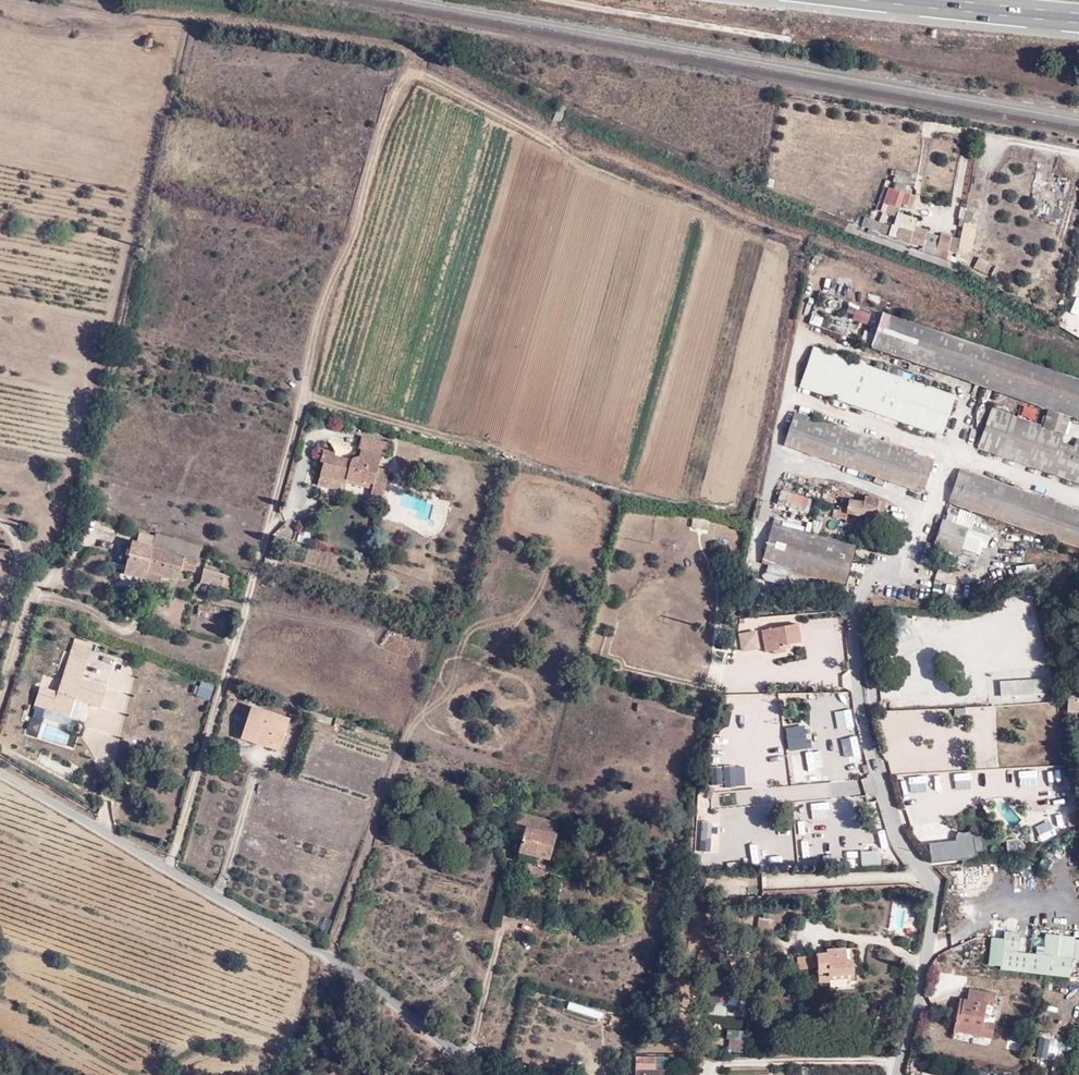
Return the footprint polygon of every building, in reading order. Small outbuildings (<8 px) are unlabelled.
[(917,175),(896,170),(892,186),(913,191),(917,175)] [(918,196),(894,190),(886,213),(892,215),(895,207),(900,209),(901,204),(915,207),(918,196)] [(1060,207),(1062,199),(1053,197),(1051,205),(1060,207)] [(966,211),(966,208),(960,207),(958,218),(960,218),(959,225),(963,226),(964,224),(966,211)] [(974,213),(966,211),(964,224),(972,225),(974,213)] [(908,242),(923,247),(926,236),(918,234),(920,229),(914,227),(917,219),(898,213),(893,225),(892,225),(888,235),(908,242)] [(889,226),(865,216),(861,227),(886,234),(889,226)] [(923,247),(921,251),(934,256),(936,249),(947,252),(950,240),(927,233),(926,236),(923,247)] [(950,240),(947,252),(958,255),(961,239),(951,237),(950,240)] [(977,256),(973,267),(984,272),(988,261),(977,256)] [(1032,301),(1036,291),(1022,284),(1017,294),(1032,301)] [(866,323),(870,311),(853,305),(849,317),(866,323)] [(814,314),(811,323),(819,326),(822,317),(814,314)] [(882,314),(871,346),(1049,407),(1043,427),(992,409),(978,448),(1078,483),(1078,440),(1077,439),(1074,449),(1061,445),(1071,415),(1078,418),(1078,381),(882,314)] [(864,330),(861,341),(870,344),(873,333),(864,330)] [(955,397),(813,348),(799,386),(942,435),(955,397)] [(934,461),(794,413),(784,445),(923,493),(934,461)] [(361,450),(381,455),(386,456),(389,444),(362,437),(359,449),(361,450)] [(378,469),(379,463),(359,458),(356,458),(354,459),(351,461),(335,457),(336,454),(323,450),(320,463),(323,463),(319,479),(346,485),(347,480),(364,484),(364,482),(373,484),(371,492),(370,494),(383,497),(389,472),(378,469)] [(379,463),(381,455),(361,450),(359,458),(379,463)] [(959,470),(948,502),(1078,547),(1078,511),(959,470)] [(346,485),(319,479),(318,485),(344,492),(346,485)] [(347,480),(346,485),(371,492),(373,484),(364,482),(364,484),(347,480)] [(812,500),(781,490),(777,504),(808,513),(812,500)] [(381,504),(383,497),(370,494),(369,501),(381,504)] [(839,519),(846,520),(847,514),(876,518),(879,499),(865,497),(864,502),(849,500),(842,499),(839,519)] [(943,520),(934,546),(960,554),(968,529),(951,523),(954,516),(948,513),(945,521),(943,520)] [(856,546),(804,532),(806,523),(788,518),(787,521),(775,517),(763,563),(769,565),(764,580),(807,591),(811,577),(846,587),(856,546)] [(708,522),(701,520),(699,528),(707,530),(708,522)] [(152,548),(155,538),(152,537),(139,534),(137,544),(152,548)] [(196,572),(201,547),(155,535),(155,538),(152,548),(148,570),(147,573),(161,577),(179,581),(182,568),(196,572)] [(148,570),(152,548),(137,544),(132,542),(124,574),(137,577),(139,568),(148,570)] [(215,568),(205,565),(200,582),(229,590),(231,581),(224,579),(225,576),(219,574),(214,573),(215,568)] [(145,579),(147,573),(148,570),(139,568),(137,577),(145,579)] [(160,583),(161,577),(147,573),(145,579),(160,583)] [(984,638),(983,621),(970,622),(971,639),(984,638)] [(782,646),(789,644),(801,642),(798,624),(762,631),(765,652),(782,649),(782,646)] [(986,633),(987,650),(1003,649),(1002,632),(986,633)] [(88,663),(70,658),(58,693),(41,688),(35,706),(70,717),(76,700),(101,708),(107,688),(83,680),(88,663)] [(209,699),(215,683),(201,678),(195,694),(209,699)] [(1047,679),(1001,682),(1002,696),(1048,694),(1047,679)] [(981,684),(983,696),(989,695),(987,683),(981,684)] [(236,697),(239,687),(229,684),(226,694),(236,697)] [(1067,690),(1067,711),(1078,712),(1078,691),(1067,690)] [(242,733),(270,742),(281,745),(290,720),(251,708),(242,733)] [(29,720),(26,729),(36,732),(39,724),(29,720)] [(318,730),(332,734),(334,725),(320,722),(318,730)] [(805,723),(784,727),(788,750),(809,747),(805,723)] [(140,748),(152,751),(156,732),(144,729),(140,748)] [(268,748),(270,742),(242,733),(240,739),(268,748)] [(789,758),(793,777),(802,775),(798,756),(789,758)] [(927,790),(929,810),(1041,801),(1043,814),(1067,812),(1068,826),(1076,825),(1071,762),(908,775),(909,784),(919,784),(920,791),(927,790)] [(745,784),(744,765),(711,766),(712,785),(745,784)] [(863,794),(862,780),(811,784),(812,798),(863,794)] [(502,797),(491,795),(489,805),(499,807),(502,797)] [(517,851),(536,856),(549,859),(556,834),(558,823),(519,812),(512,837),(520,839),(517,851)] [(699,820),(700,850),(712,850),(712,820),(699,820)] [(875,829),(877,846),(887,845),(884,827),(875,829)] [(1007,840),(1009,852),(1024,849),(1022,837),(1007,840)] [(802,858),(814,856),(810,838),(798,841),(802,858)] [(961,841),(935,844),(936,855),(930,856),(931,863),(963,860),(961,841)] [(880,864),(879,849),(860,850),(861,865),(880,864)] [(534,863),(536,856),(517,851),(515,858),(534,863)] [(844,854),(846,862),(856,860),(854,852),(844,854)] [(1004,932),(1000,969),(1069,977),(1072,959),(1078,960),(1078,940),(1074,940),(1074,938),(1047,934),(1044,956),(1017,953),(1019,934),(1004,932)] [(938,937),(939,948),(951,947),(950,936),(938,937)] [(830,976),(854,974),(852,961),(847,961),(846,949),(826,950),(826,954),(817,955),(819,983),(830,982),(830,980),(830,976)] [(815,956),(798,956),(799,970),(815,969),(815,956)] [(959,1020),(956,1019),(954,1031),(991,1038),(994,1024),(983,1021),(986,1005),(992,1006),(995,994),(969,989),(967,1001),(963,1000),(959,1020)] [(1038,1036),(1035,1056),(1047,1058),(1050,1038),(1038,1036)] [(636,1058),(636,1074),(665,1074),(665,1069),(656,1069),(656,1057),(636,1058)]
